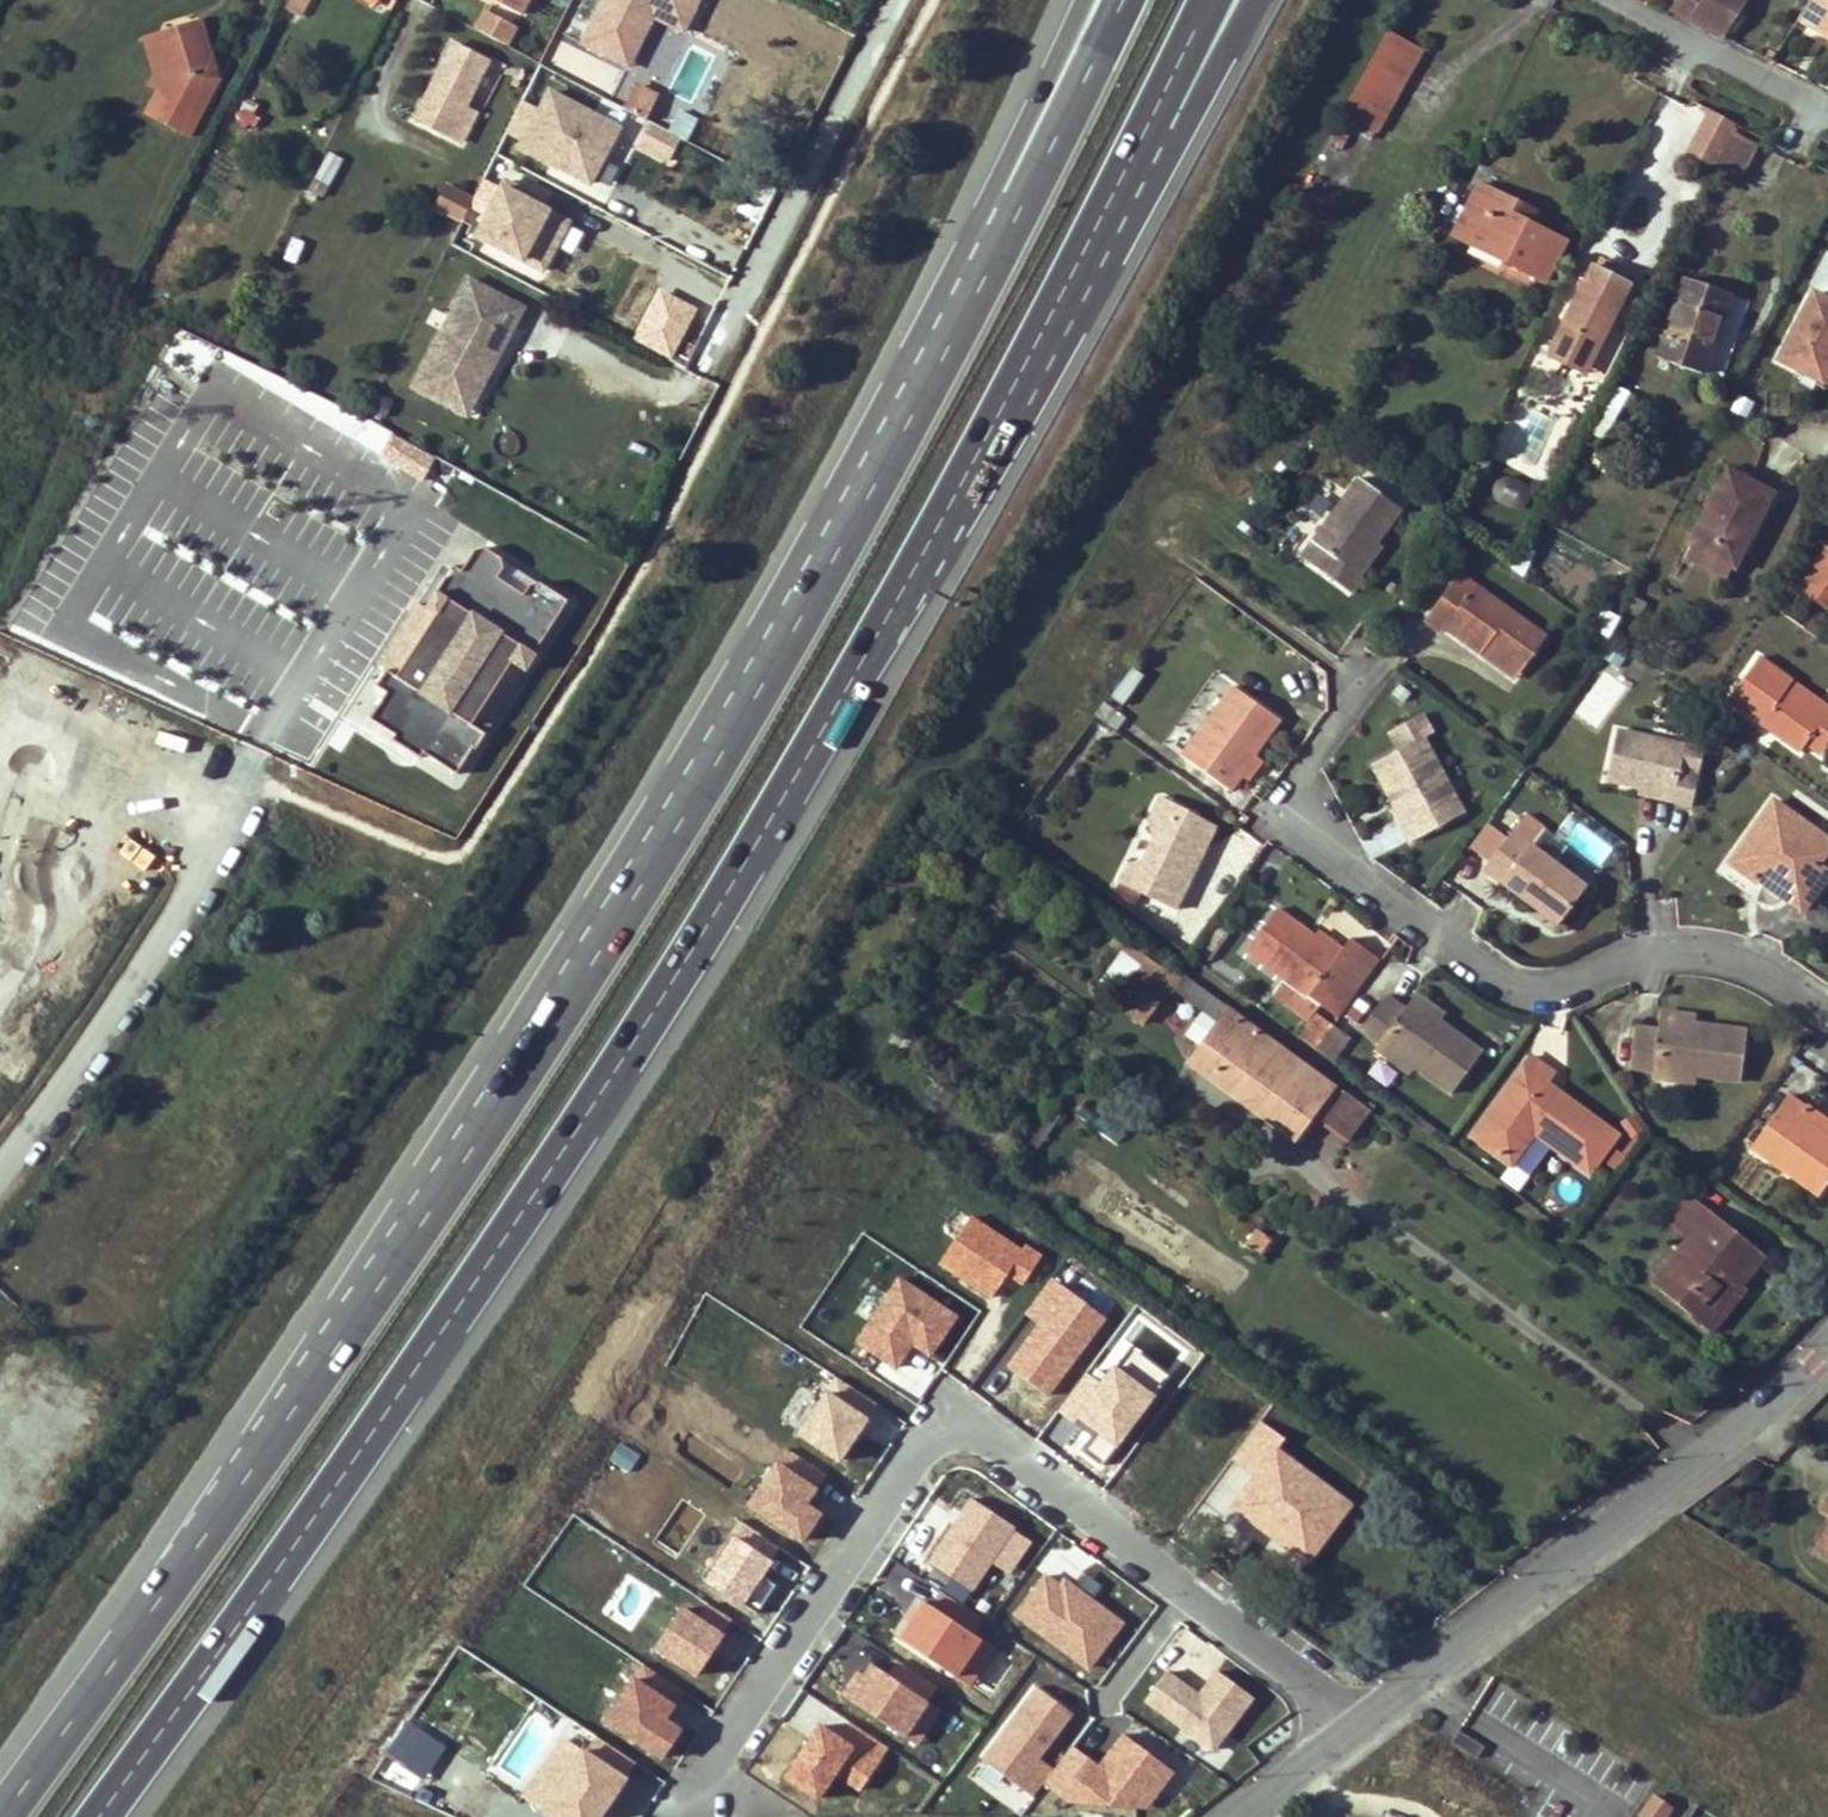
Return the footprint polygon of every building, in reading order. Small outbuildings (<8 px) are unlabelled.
[(309,0),(288,0),(283,9),(300,18),(309,0)] [(378,0),(355,0),(373,10),(378,0)] [(530,20),(540,0),(491,0),(530,20)] [(586,40),(634,64),(660,15),(691,28),(705,0),(607,0),(586,40)] [(1700,0),(1676,0),(1670,10),(1687,19),(1700,0)] [(1743,0),(1700,0),(1687,19),(1720,37),(1743,0)] [(1801,21),(1827,38),(1827,0),(1815,0),(1801,21)] [(510,46),(518,24),(482,10),(473,32),(510,46)] [(157,46),(203,31),(201,22),(145,39),(155,74),(150,88),(159,91),(167,75),(157,46)] [(1343,112),(1376,130),(1421,49),(1388,30),(1343,112)] [(159,91),(147,116),(190,138),(220,81),(203,31),(157,46),(167,75),(159,91)] [(453,44),(415,118),(419,120),(461,142),(476,113),(465,107),(487,62),(453,44)] [(1769,62),(1773,55),(1767,51),(1763,58),(1769,62)] [(622,112),(646,121),(657,92),(634,83),(622,112)] [(514,152),(591,191),(623,127),(546,88),(514,152)] [(1711,177),(1738,124),(1711,111),(1684,164),(1711,177)] [(670,165),(683,138),(648,123),(635,150),(670,165)] [(342,161),(328,153),(309,191),(322,198),(342,161)] [(478,188),(450,174),(433,211),(459,224),(478,188)] [(1480,184),(1453,234),(1458,236),(1469,242),(1470,240),(1519,266),(1519,268),(1537,277),(1544,281),(1565,241),(1514,215),(1497,206),(1503,196),(1480,184)] [(544,279),(575,224),(503,185),(473,240),(544,279)] [(1503,196),(1497,206),(1514,215),(1520,204),(1503,196)] [(1825,252),(1811,280),(1827,288),(1827,253),(1825,252)] [(1547,353),(1571,365),(1581,346),(1594,353),(1630,283),(1592,264),(1547,353)] [(1684,279),(1658,358),(1703,373),(1716,336),(1713,335),(1718,318),(1722,320),(1731,295),(1684,279)] [(1821,379),(1827,366),(1827,299),(1813,292),(1778,358),(1821,379)] [(527,307),(521,303),(467,410),(472,412),(527,307)] [(1718,318),(1713,335),(1716,336),(1722,320),(1718,318)] [(1594,353),(1581,346),(1571,365),(1585,372),(1594,353)] [(1712,353),(1704,376),(1720,381),(1728,358),(1712,353)] [(1445,419),(1429,413),(1425,421),(1441,429),(1445,419)] [(1690,544),(1733,565),(1744,544),(1770,493),(1727,471),(1690,544)] [(1502,474),(1489,498),(1520,514),(1533,490),(1502,474)] [(1357,479),(1300,559),(1349,594),(1362,576),(1359,574),(1353,570),(1374,541),(1397,509),(1357,479)] [(1295,555),(1324,518),(1311,508),(1282,545),(1295,555)] [(1795,587),(1827,611),(1827,540),(1795,587)] [(1353,570),(1359,574),(1380,546),(1374,541),(1353,570)] [(384,695),(368,720),(394,736),(390,742),(417,758),(420,753),(454,774),(470,749),(473,751),(566,603),(536,585),(528,587),(522,596),(495,579),(501,570),(498,560),(482,550),(473,552),(459,574),(450,568),(423,611),(433,617),(393,679),(383,673),(373,688),(384,695)] [(1459,573),(1424,622),(1441,634),(1446,628),(1482,654),(1486,647),(1521,671),(1545,638),(1459,573)] [(1647,605),(1635,599),(1631,608),(1643,614),(1647,605)] [(1818,610),(1806,627),(1819,635),(1827,623),(1827,617),(1818,610)] [(1521,671),(1486,647),(1482,654),(1515,678),(1521,671)] [(1800,752),(1806,744),(1822,756),(1827,748),(1827,711),(1824,716),(1787,689),(1793,682),(1759,657),(1729,700),(1800,752)] [(1824,716),(1827,711),(1827,707),(1793,682),(1787,689),(1824,716)] [(1228,686),(1181,755),(1229,790),(1241,773),(1234,768),(1246,751),(1253,756),(1278,721),(1228,686)] [(1389,732),(1399,751),(1375,764),(1395,799),(1399,797),(1411,820),(1403,823),(1413,842),(1466,813),(1424,736),(1434,731),(1424,713),(1389,732)] [(1618,730),(1607,777),(1638,784),(1674,793),(1673,800),(1692,805),(1699,774),(1680,770),(1686,747),(1618,730)] [(1817,763),(1822,756),(1806,744),(1800,752),(1817,763)] [(1246,751),(1234,768),(1241,773),(1253,756),(1246,751)] [(1638,784),(1636,792),(1673,800),(1674,793),(1638,784)] [(1161,797),(1148,821),(1183,808),(1161,797)] [(1411,820),(1399,797),(1395,799),(1392,801),(1403,823),(1411,820)] [(1738,871),(1764,891),(1766,889),(1771,881),(1787,891),(1782,900),(1800,913),(1827,873),(1827,864),(1820,859),(1827,849),(1827,841),(1783,807),(1738,871)] [(1125,867),(1119,881),(1174,908),(1191,873),(1186,872),(1185,861),(1190,857),(1189,848),(1206,845),(1206,843),(1197,815),(1183,808),(1148,821),(1155,839),(1143,862),(1125,867)] [(1216,824),(1197,815),(1206,843),(1216,824)] [(1578,828),(1569,844),(1599,860),(1608,843),(1578,828)] [(1585,886),(1512,832),(1484,871),(1530,905),(1534,899),(1544,906),(1540,912),(1557,924),(1585,886)] [(1185,861),(1186,872),(1191,873),(1206,845),(1189,848),(1190,857),(1185,861)] [(1787,891),(1771,881),(1766,889),(1782,900),(1787,891)] [(1544,906),(1534,899),(1530,905),(1540,912),(1544,906)] [(1273,912),(1243,953),(1274,977),(1304,1000),(1321,1013),(1365,952),(1348,939),(1339,951),(1334,958),(1312,941),(1273,912)] [(1168,986),(1175,991),(1183,978),(1120,934),(1111,947),(1119,953),(1100,981),(1120,995),(1136,972),(1164,992),(1168,986)] [(1334,958),(1339,951),(1317,934),(1312,941),(1334,958)] [(1335,1023),(1379,962),(1365,952),(1321,1013),(1335,1023)] [(1142,1022),(1164,992),(1136,972),(1120,995),(1114,1002),(1142,1022)] [(1304,1000),(1274,977),(1263,991),(1293,1014),(1304,1000)] [(1211,993),(1209,997),(1183,978),(1175,991),(1217,1021),(1187,1062),(1295,1140),(1314,1115),(1348,1139),(1370,1109),(1345,1091),(1342,1095),(1333,1089),(1333,1087),(1227,1009),(1229,1007),(1211,993)] [(1408,1000),(1438,1021),(1443,1015),(1413,993),(1408,1000)] [(1412,1068),(1448,1094),(1479,1051),(1438,1021),(1408,1000),(1402,1010),(1383,996),(1359,1029),(1377,1042),(1412,1068)] [(1300,1037),(1315,1048),(1333,1025),(1317,1014),(1300,1037)] [(1662,1016),(1661,1024),(1696,1028),(1697,1019),(1662,1016)] [(1747,1034),(1696,1028),(1661,1024),(1660,1034),(1635,1032),(1631,1072),(1656,1074),(1697,1079),(1742,1083),(1747,1034)] [(1333,1060),(1350,1038),(1333,1025),(1315,1048),(1333,1060)] [(1373,1049),(1407,1075),(1412,1068),(1377,1042),(1373,1049)] [(1471,1138),(1510,1165),(1532,1135),(1546,1145),(1588,1175),(1616,1136),(1558,1094),(1553,1100),(1540,1090),(1544,1084),(1552,1073),(1530,1057),(1471,1138)] [(1654,1083),(1696,1087),(1697,1079),(1656,1074),(1654,1083)] [(1540,1090),(1553,1100),(1558,1094),(1544,1084),(1540,1090)] [(1751,1149),(1820,1197),(1827,1186),(1827,1137),(1799,1116),(1806,1107),(1789,1095),(1751,1149)] [(1827,1137),(1827,1116),(1810,1102),(1806,1107),(1799,1116),(1827,1137)] [(1652,1283),(1693,1316),(1718,1284),(1715,1282),(1722,1272),(1738,1284),(1763,1253),(1709,1211),(1706,1215),(1685,1199),(1668,1222),(1688,1238),(1652,1283)] [(969,1217),(937,1266),(991,1302),(1006,1278),(1020,1288),(1041,1257),(1025,1246),(1021,1251),(969,1217)] [(1259,1254),(1270,1238),(1256,1229),(1245,1246),(1259,1254)] [(1744,1289),(1738,1284),(1722,1272),(1715,1282),(1718,1284),(1693,1316),(1711,1330),(1744,1289)] [(899,1277),(853,1344),(894,1372),(911,1348),(928,1360),(958,1317),(899,1277)] [(1006,1367),(1047,1398),(1106,1322),(1051,1280),(1023,1316),(1037,1327),(1006,1367)] [(834,1378),(793,1439),(837,1468),(878,1407),(834,1378)] [(1230,1459),(1254,1476),(1274,1448),(1277,1450),(1284,1439),(1260,1420),(1230,1459)] [(1267,1531),(1307,1560),(1347,1507),(1316,1484),(1313,1488),(1304,1482),(1310,1475),(1277,1450),(1274,1448),(1254,1476),(1235,1502),(1269,1527),(1267,1531)] [(774,1466),(744,1510),(800,1548),(820,1519),(806,1510),(816,1494),(774,1466)] [(1313,1488),(1316,1484),(1347,1507),(1349,1504),(1310,1475),(1304,1482),(1313,1488)] [(970,1498),(927,1564),(972,1594),(991,1565),(1009,1577),(1032,1543),(1013,1531),(1016,1528),(970,1498)] [(1232,1506),(1267,1531),(1269,1527),(1235,1502),(1232,1506)] [(739,1524),(700,1584),(740,1610),(779,1550),(739,1524)] [(1816,1546),(1827,1553),(1827,1526),(1816,1546)] [(1044,1574),(1011,1616),(1088,1675),(1125,1626),(1062,1578),(1057,1584),(1044,1574)] [(923,1602),(897,1642),(969,1689),(995,1649),(970,1633),(978,1620),(940,1595),(932,1608),(923,1602)] [(677,1611),(649,1653),(696,1683),(724,1640),(720,1638),(730,1623),(704,1606),(694,1621),(677,1611)] [(855,1672),(839,1696),(917,1748),(939,1714),(924,1704),(934,1689),(895,1663),(887,1676),(870,1665),(862,1677),(855,1672)] [(683,1694),(640,1666),(600,1728),(659,1766),(680,1733),(665,1723),(683,1694)] [(1164,1673),(1142,1705),(1213,1756),(1253,1700),(1215,1673),(1197,1697),(1164,1673)] [(1034,1688),(980,1761),(1032,1799),(1041,1786),(1053,1771),(1040,1761),(1073,1717),(1034,1688)] [(819,1731),(783,1783),(815,1804),(834,1777),(858,1794),(887,1751),(857,1730),(844,1749),(819,1731)] [(1053,1771),(1041,1786),(1057,1797),(1054,1801),(1065,1808),(1147,1812),(1174,1775),(1120,1736),(1097,1768),(1070,1749),(1053,1771)] [(540,1816),(602,1816),(626,1784),(621,1781),(633,1764),(593,1738),(583,1754),(559,1737),(519,1797),(540,1812),(538,1815),(540,1816)] [(1642,1814),(1647,1816),(1666,1816),(1672,1808),(1655,1796),(1642,1814)]
